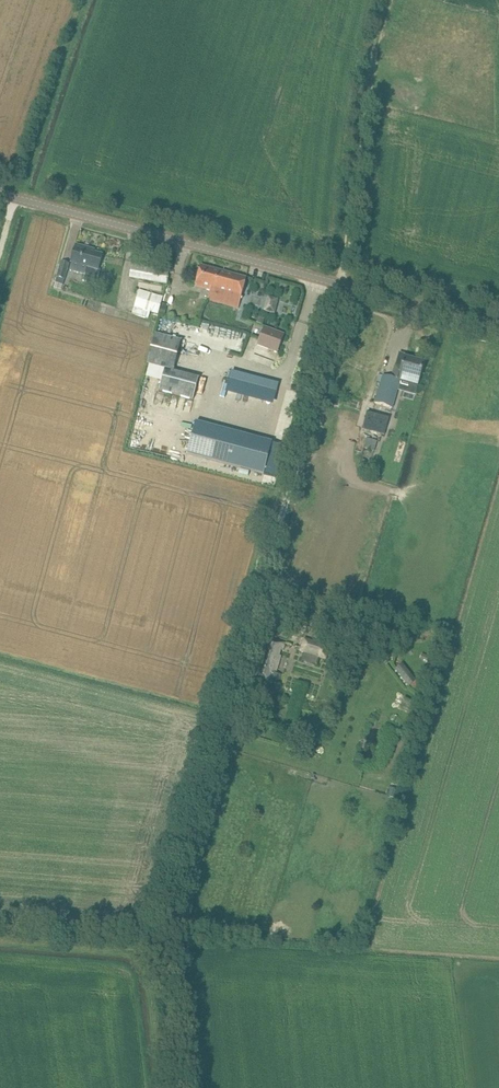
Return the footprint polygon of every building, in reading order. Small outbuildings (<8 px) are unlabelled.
[(72,262),(69,271),(85,275),(83,281),(96,284),(97,280),(100,269),(98,269),(102,256),(87,251),(88,248),(76,245),(72,262)] [(62,261),(57,277),(66,280),(70,263),(62,261)] [(169,269),(133,263),(130,277),(167,283),(169,269)] [(215,303),(224,272),(201,265),(195,286),(210,290),(207,300),(215,303)] [(247,278),(224,272),(215,303),(238,309),(247,278)] [(158,314),(163,297),(139,289),(132,313),(145,317),(147,310),(158,314)] [(285,334),(264,327),(257,345),(278,352),(285,334)] [(182,341),(156,334),(148,364),(165,369),(174,371),(182,341)] [(405,357),(402,367),(395,365),(392,378),(400,380),(400,382),(409,385),(410,384),(417,386),(424,363),(405,357)] [(174,371),(165,369),(159,391),(193,400),(199,378),(174,371)] [(383,375),(375,403),(392,408),(400,382),(400,380),(392,378),(383,375)] [(367,412),(362,429),(384,435),(389,418),(367,412)] [(196,422),(187,454),(264,474),(272,442),(196,422)] [(378,439),(367,436),(364,446),(375,450),(378,439)] [(309,610),(303,619),(309,620),(308,622),(316,624),(323,612),(309,610)] [(285,643),(265,637),(253,677),(277,684),(280,674),(276,673),(285,643)] [(327,659),(330,647),(303,639),(300,651),(327,659)] [(432,657),(422,653),(420,658),(430,662),(432,657)] [(417,681),(403,663),(395,669),(409,687),(410,686),(414,690),(419,686),(416,681),(417,681)] [(432,663),(427,678),(431,679),(437,665),(432,663)] [(388,796),(396,798),(398,790),(390,787),(388,796)]
